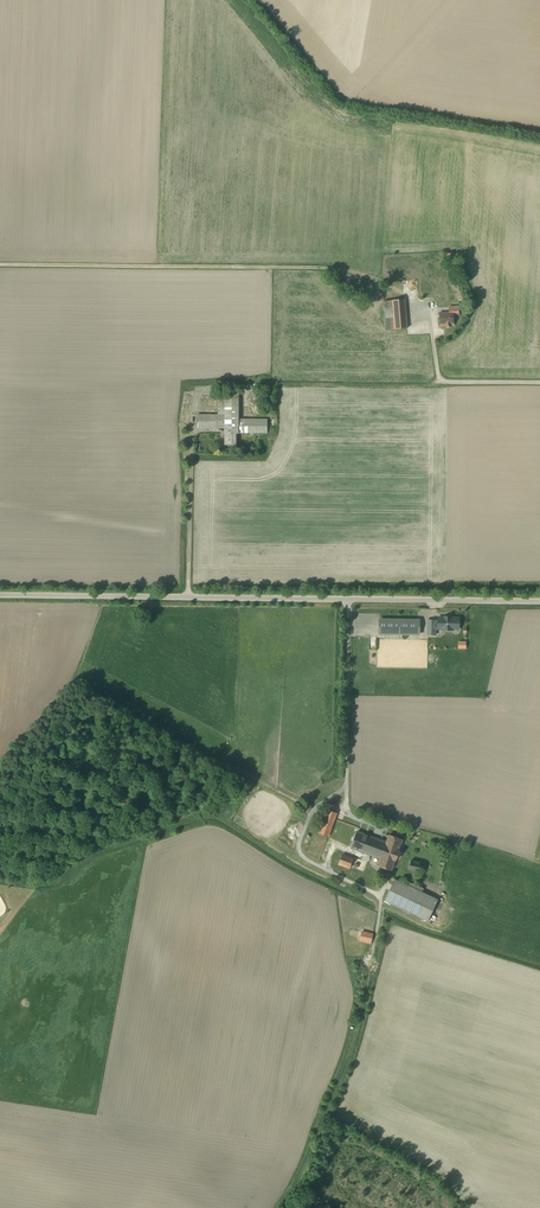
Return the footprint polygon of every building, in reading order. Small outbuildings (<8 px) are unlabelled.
[(425,263),(406,265),(409,302),(426,301),(425,263)] [(387,330),(407,329),(405,298),(385,300),(387,330)] [(439,312),(440,326),(455,326),(455,316),(460,316),(460,306),(449,306),(449,311),(439,312)] [(225,434),(234,434),(267,434),(267,419),(239,419),(239,394),(225,394),(225,415),(198,415),(198,428),(225,429),(225,434)] [(234,445),(234,434),(225,434),(225,445),(234,445)] [(438,621),(436,621),(436,629),(442,629),(442,630),(453,630),(453,629),(459,629),(459,618),(451,618),(451,617),(444,617),(444,618),(438,618),(438,621)] [(420,620),(380,620),(380,634),(420,634),(420,620)] [(428,635),(435,635),(436,629),(436,621),(428,620),(428,635)] [(328,810),(319,834),(328,837),(337,813),(328,810)] [(381,858),(389,836),(361,826),(353,847),(381,858)] [(381,858),(378,865),(391,870),(395,860),(396,860),(399,851),(398,851),(402,840),(389,835),(389,836),(381,858)] [(353,860),(343,856),(340,864),(350,869),(353,860)] [(411,861),(409,869),(418,871),(420,864),(411,861)] [(395,879),(385,901),(428,921),(438,900),(422,892),(424,889),(407,881),(406,884),(395,879)] [(373,934),(362,932),(358,952),(368,955),(373,934)]
